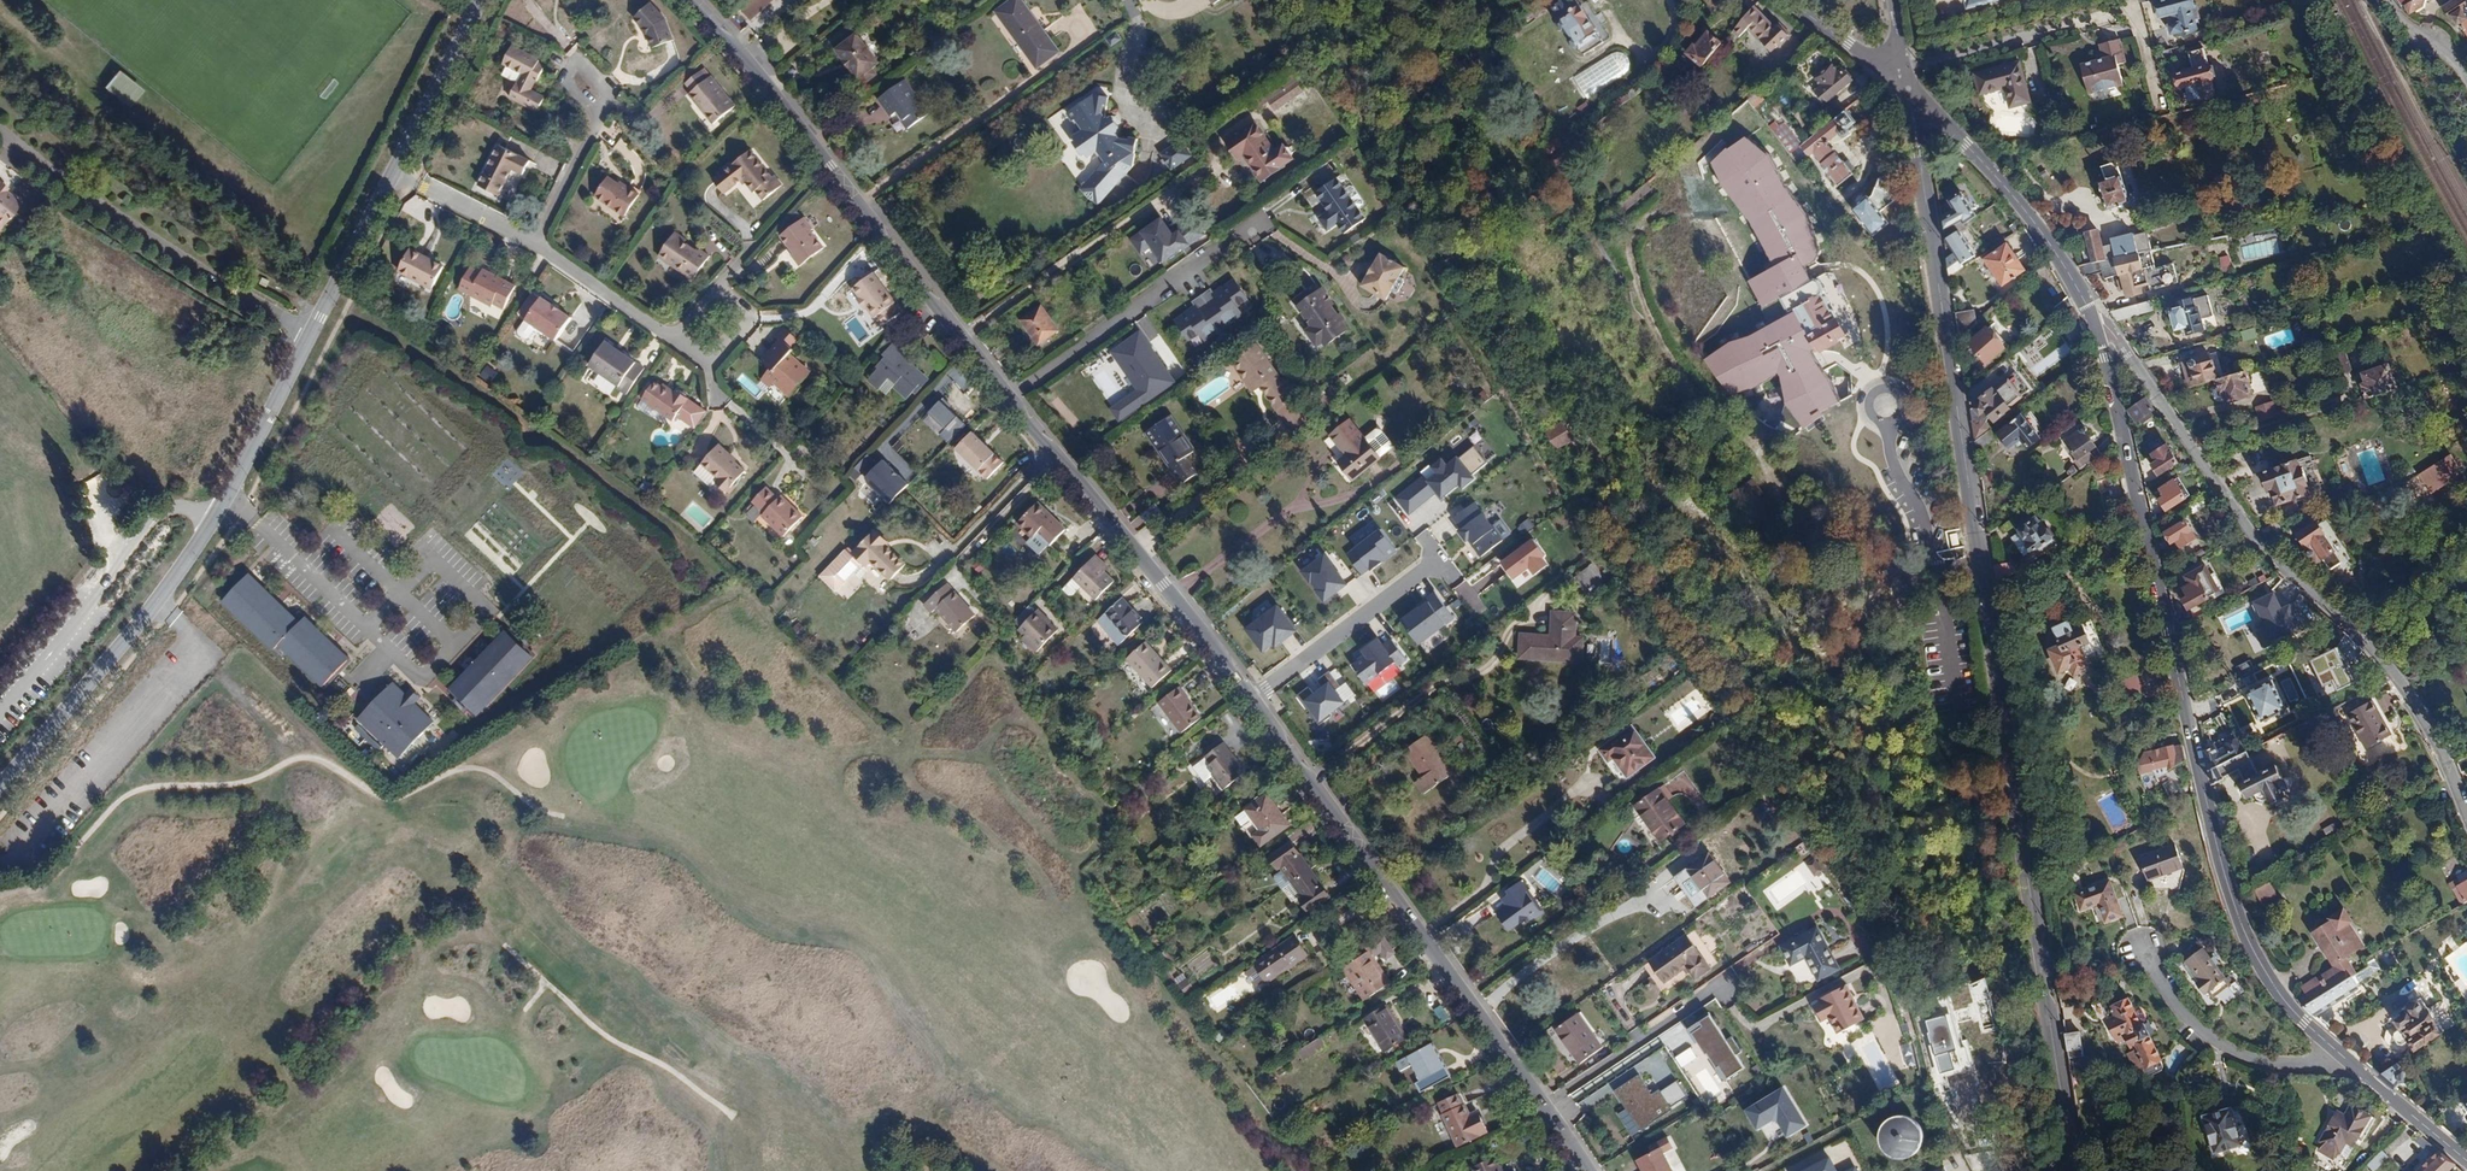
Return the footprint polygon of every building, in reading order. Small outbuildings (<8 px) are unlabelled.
[(751,20),(774,0),(748,0),(739,8),(751,20)] [(1556,5),(1558,9),(1555,12),(1581,48),(1588,43),(1592,48),(1606,38),(1578,0),(1563,0),(1556,5)] [(1966,10),(2002,0),(1964,0),(1966,10)] [(2156,19),(2165,17),(2170,35),(2198,29),(2194,10),(2197,9),(2194,0),(2152,0),(2156,19)] [(2402,9),(2406,6),(2415,2),(2414,0),(2398,0),(2402,9)] [(2410,16),(2429,8),(2425,0),(2420,0),(2415,2),(2406,6),(2410,16)] [(2440,5),(2441,7),(2448,18),(2449,19),(2450,18),(2453,23),(2454,22),(2456,24),(2457,23),(2465,35),(2466,34),(2466,2),(2466,0),(2448,0),(2440,5)] [(1051,56),(1011,3),(991,19),(1031,71),(1051,56)] [(649,4),(635,18),(642,26),(641,30),(645,37),(648,37),(652,47),(672,39),(664,20),(649,4)] [(1769,53),(1787,35),(1777,26),(1774,29),(1752,7),(1750,9),(1731,32),(1737,37),(1745,29),(1769,53)] [(1509,32),(1505,28),(1491,38),(1495,43),(1509,32)] [(1807,28),(1794,43),(1801,50),(1814,35),(1807,28)] [(862,85),(878,73),(873,66),(880,61),(855,29),(831,48),(862,85)] [(1685,52),(1700,66),(1719,44),(1707,32),(1693,46),(1691,44),(1685,52)] [(2124,87),(2118,64),(2126,62),(2120,38),(2099,44),(2102,58),(2080,64),(2088,96),(2124,87)] [(2213,100),(2209,82),(2215,81),(2215,79),(2214,75),(2212,68),(2211,64),(2211,62),(2207,63),(2204,48),(2186,52),(2190,67),(2171,72),(2171,74),(2172,78),(2173,85),(2174,89),(2175,91),(2183,89),(2188,106),(2190,106),(2197,104),(2204,102),(2211,101),(2213,100)] [(538,87),(543,77),(537,74),(541,65),(510,50),(502,68),(520,76),(515,88),(512,86),(506,100),(537,114),(543,100),(532,95),(535,85),(538,87)] [(2173,51),(2156,55),(2159,65),(2175,61),(2173,51)] [(2268,51),(2258,52),(2259,63),(2269,62),(2269,58),(2270,58),(2271,58),(2272,59),(2273,58),(2272,55),(2272,54),(2271,55),(2270,55),(2269,55),(2268,51)] [(1829,62),(1806,81),(1812,89),(1811,90),(1822,103),(1850,80),(1839,68),(1836,70),(1829,62)] [(2020,64),(1976,76),(1981,95),(2006,89),(2012,108),(2031,103),(2020,64)] [(683,83),(690,91),(709,75),(703,67),(683,83)] [(142,91),(117,71),(104,89),(129,108),(142,91)] [(735,106),(726,96),(709,75),(690,91),(688,95),(711,124),(735,106)] [(927,114),(903,80),(876,100),(900,133),(927,114)] [(1310,93),(1303,82),(1276,100),(1282,111),(1310,93)] [(1105,166),(1083,195),(1101,208),(1132,167),(1134,144),(1116,143),(1096,116),(1097,107),(1101,107),(1102,98),(1087,97),(1064,116),(1081,137),(1074,143),(1089,163),(1097,157),(1105,166)] [(1826,116),(1831,122),(1847,110),(1838,106),(1826,116)] [(1844,165),(1843,166),(1831,150),(1832,143),(1844,133),(1847,137),(1852,133),(1849,129),(1857,123),(1848,112),(1810,142),(1817,153),(1815,155),(1832,176),(1828,179),(1838,192),(1855,179),(1844,165)] [(1242,155),(1258,183),(1279,171),(1262,142),(1264,141),(1254,126),(1229,143),(1238,157),(1242,155)] [(1540,145),(1548,156),(1560,147),(1553,136),(1540,145)] [(1743,137),(1706,162),(1734,203),(1773,268),(1743,281),(1758,308),(1809,282),(1802,268),(1807,263),(1817,255),(1801,213),(1770,161),(1743,137)] [(628,158),(634,151),(620,139),(614,146),(628,158)] [(1191,159),(1180,143),(1159,158),(1170,174),(1191,159)] [(1453,146),(1442,151),(1450,168),(1461,163),(1453,146)] [(782,184),(751,147),(711,181),(724,196),(744,179),(758,195),(762,200),(782,184)] [(1567,156),(1560,147),(1548,156),(1547,157),(1551,167),(1567,156)] [(495,155),(478,194),(495,200),(507,177),(519,182),(523,168),(495,155)] [(2121,177),(2096,183),(2103,211),(2128,206),(2121,177)] [(22,201),(8,191),(9,189),(9,188),(2,183),(1,182),(1,183),(0,184),(0,229),(2,227),(3,226),(12,214),(21,203),(22,201)] [(1361,216),(1338,183),(1316,198),(1330,217),(1320,223),(1329,236),(1338,229),(1339,231),(1361,216)] [(610,186),(597,203),(624,222),(638,202),(627,194),(625,196),(610,186)] [(1869,196),(1864,200),(1876,213),(1893,201),(1885,191),(1873,187),(1869,196)] [(1941,220),(1942,228),(1960,220),(1971,214),(1958,195),(1948,200),(1954,212),(1941,220)] [(1863,198),(1850,209),(1870,233),(1883,222),(1876,213),(1864,200),(1863,198)] [(1159,216),(1127,238),(1148,268),(1187,244),(1177,228),(1170,232),(1159,216)] [(821,245),(801,217),(779,234),(791,250),(788,253),(796,263),(821,245)] [(2083,232),(2092,264),(2097,262),(2113,259),(2137,252),(2132,233),(2110,238),(2111,244),(2103,247),(2098,229),(2083,232)] [(1955,232),(1943,239),(1952,254),(1955,259),(1959,265),(1972,257),(1955,232)] [(674,238),(658,261),(691,284),(707,261),(697,254),(695,256),(683,248),(684,245),(674,238)] [(2264,240),(2231,246),(2234,260),(2266,254),(2264,240)] [(2006,243),(1981,259),(2000,287),(2024,270),(2006,243)] [(2137,252),(2113,259),(2118,275),(2124,296),(2142,294),(2141,288),(2150,285),(2152,293),(2180,285),(2175,268),(2148,276),(2143,253),(2137,252)] [(1404,268),(1379,253),(1358,286),(1383,302),(1398,277),(1404,268)] [(437,270),(406,254),(395,275),(427,291),(437,270)] [(1952,254),(1946,256),(1949,274),(1961,268),(1959,265),(1955,259),(1952,254)] [(2220,257),(2221,271),(2231,270),(2230,256),(2220,257)] [(2104,279),(2118,275),(2113,259),(2097,262),(2101,273),(2104,279)] [(2086,276),(2101,273),(2097,262),(2092,264),(2079,266),(2086,276)] [(871,320),(880,313),(891,306),(894,303),(873,273),(852,288),(857,296),(855,299),(871,320)] [(517,292),(486,277),(476,285),(468,281),(461,294),(494,311),(496,307),(507,312),(517,292)] [(1221,289),(1213,294),(1230,318),(1231,320),(1240,314),(1239,312),(1235,307),(1246,299),(1232,279),(1220,288),(1221,289)] [(1213,294),(1209,288),(1190,301),(1194,307),(1196,309),(1211,331),(1230,318),(1213,294)] [(521,316),(538,296),(533,292),(516,312),(521,316)] [(1345,334),(1339,325),(1342,323),(1339,319),(1336,321),(1328,309),(1331,307),(1324,297),(1321,299),(1319,294),(1296,309),(1311,330),(1307,333),(1317,347),(1320,345),(1323,349),(1345,334)] [(2173,331),(2184,329),(2185,335),(2204,331),(2201,318),(2213,315),(2208,294),(2193,298),(2182,301),(2184,307),(2172,309),(2171,308),(2168,307),(2166,308),(2165,310),(2165,312),(2166,313),(2167,314),(2169,314),(2173,331)] [(1781,410),(1798,429),(1837,402),(1826,377),(1815,360),(1809,351),(1844,339),(1816,296),(1701,358),(1728,397),(1775,377),(1781,410)] [(2069,298),(2053,311),(2060,319),(2062,317),(2075,307),(2069,298)] [(2150,301),(2110,311),(2117,321),(2154,311),(2150,301)] [(572,326),(540,304),(526,325),(558,347),(572,326)] [(897,314),(891,306),(880,313),(886,322),(897,314)] [(1196,309),(1194,307),(1186,313),(1184,310),(1170,319),(1183,340),(1196,332),(1201,340),(1212,333),(1211,331),(1196,309)] [(2081,319),(2075,307),(2062,317),(2070,327),(2081,319)] [(2459,307),(2449,311),(2452,321),(2462,317),(2459,307)] [(1039,309),(1020,323),(1036,346),(1056,332),(1039,309)] [(1972,310),(1955,313),(1959,339),(1975,324),(1972,310)] [(1988,328),(1965,349),(1983,367),(2006,348),(1988,328)] [(2242,333),(2243,342),(2256,339),(2255,331),(2242,333)] [(1173,382),(1139,335),(1113,354),(1132,381),(1104,403),(1118,421),(1173,382)] [(769,379),(759,389),(767,396),(770,393),(787,408),(809,382),(790,365),(801,353),(789,343),(762,373),(769,379)] [(878,388),(887,378),(894,384),(892,387),(905,399),(911,392),(914,394),(929,377),(891,343),(881,354),(883,356),(876,365),(878,367),(867,378),(878,388)] [(1290,398),(1255,349),(1232,365),(1251,393),(1258,388),(1273,410),(1290,398)] [(2352,350),(2337,355),(2344,374),(2359,369),(2352,350)] [(642,377),(607,352),(591,374),(618,394),(617,398),(623,403),(642,377)] [(2186,361),(2181,362),(2188,388),(2193,386),(2218,379),(2211,355),(2193,360),(2191,359),(2189,360),(2188,361),(2186,361)] [(2392,390),(2391,386),(2394,384),(2391,377),(2388,378),(2384,365),(2362,373),(2365,382),(2361,383),(2366,398),(2392,390)] [(2248,374),(2245,375),(2244,371),(2218,379),(2222,393),(2226,392),(2229,401),(2251,395),(2247,381),(2250,381),(2248,374)] [(2016,375),(1996,392),(2008,406),(2030,390),(2016,375)] [(1971,402),(1974,406),(1969,409),(1976,417),(1984,412),(1991,422),(2010,409),(2008,406),(1996,392),(1991,386),(1971,402)] [(653,391),(640,407),(670,431),(686,411),(674,401),(672,404),(653,391)] [(2152,415),(2147,408),(2150,405),(2144,396),(2127,409),(2137,422),(2139,421),(2141,424),(2152,415)] [(956,416),(939,400),(927,413),(944,429),(956,416)] [(2273,401),(2255,407),(2260,424),(2278,419),(2273,401)] [(2007,448),(2018,440),(2026,449),(2039,440),(2033,433),(2040,427),(2030,414),(2023,419),(2019,414),(1994,432),(2007,448)] [(965,425),(956,416),(944,429),(939,434),(948,443),(965,425)] [(1167,416),(1144,432),(1179,484),(1209,464),(1186,432),(1181,435),(1167,416)] [(1565,419),(1548,430),(1558,447),(1576,437),(1565,419)] [(1969,420),(1972,440),(1986,430),(1987,428),(1982,421),(1969,420)] [(1379,466),(1350,429),(1332,444),(1347,463),(1339,470),(1353,486),(1379,466)] [(2079,435),(2065,445),(2076,461),(2081,468),(2089,462),(2090,451),(2096,447),(2089,438),(2086,440),(2083,437),(2085,435),(2085,433),(2085,431),(2083,429),(2080,429),(2079,431),(2078,433),(2079,435)] [(1992,439),(1986,430),(1972,440),(1973,452),(1992,439)] [(992,453),(970,432),(953,449),(975,472),(984,481),(1003,463),(992,453)] [(2150,465),(2157,476),(2176,463),(2164,445),(2150,454),(2155,461),(2150,465)] [(1434,494),(1440,500),(1456,486),(1460,490),(1474,478),(1447,447),(1416,473),(1418,475),(1434,494)] [(854,467),(862,474),(875,461),(867,453),(854,467)] [(744,485),(726,469),(729,467),(719,457),(701,476),(718,492),(717,496),(727,506),(744,485)] [(2447,458),(2423,473),(2430,483),(2454,468),(2447,458)] [(2274,505),(2311,494),(2300,459),(2259,472),(2266,493),(2270,492),(2274,505)] [(908,485),(883,460),(864,480),(889,504),(908,485)] [(1418,475),(1393,497),(1410,516),(1434,494),(1418,475)] [(80,482),(87,501),(102,495),(95,477),(80,482)] [(1155,485),(1162,495),(1172,487),(1165,477),(1155,485)] [(2157,499),(2165,511),(2186,498),(2173,479),(2158,489),(2163,496),(2157,499)] [(2113,483),(2100,485),(2102,499),(2115,497),(2113,483)] [(1467,542),(1478,557),(1502,540),(1470,498),(1447,515),(1456,528),(1453,531),(1464,545),(1467,542)] [(1736,498),(1728,504),(1745,527),(1753,522),(1736,498)] [(783,507),(780,510),(770,501),(756,516),(766,525),(763,529),(785,550),(805,527),(783,507)] [(1064,530),(1038,502),(1016,523),(1031,538),(1038,531),(1049,544),(1064,530)] [(2022,546),(2030,556),(2049,542),(2035,521),(2031,524),(2027,519),(2015,527),(2026,543),(2022,546)] [(2355,564),(2327,519),(2300,537),(2309,550),(2307,554),(2310,557),(2313,556),(2318,564),(2323,561),(2334,578),(2355,564)] [(2194,538),(2182,521),(2162,534),(2169,544),(2174,540),(2179,548),(2194,538)] [(2279,522),(2264,530),(2269,541),(2285,532),(2279,522)] [(1395,553),(1378,530),(1344,554),(1360,577),(1395,553)] [(905,564),(872,532),(851,554),(865,568),(869,565),(886,582),(905,564)] [(1954,533),(1947,534),(1949,546),(1956,545),(1954,533)] [(1533,576),(1547,565),(1540,556),(1543,554),(1531,537),(1498,560),(1512,579),(1526,567),(1533,576)] [(1321,601),(1346,584),(1324,552),(1299,570),(1321,601)] [(1103,565),(1095,556),(1074,577),(1082,585),(1095,598),(1112,581),(1103,572),(1106,568),(1103,565)] [(2010,564),(1996,566),(1999,585),(2012,576),(2010,564)] [(2183,578),(2188,586),(2182,590),(2187,597),(2181,600),(2188,611),(2208,599),(2207,597),(2218,591),(2203,566),(2183,578)] [(269,651),(275,644),(321,687),(347,659),(301,616),(296,622),(245,574),(220,601),(218,603),(269,651)] [(1607,593),(1593,575),(1579,585),(1593,603),(1607,593)] [(974,615),(944,584),(921,606),(928,614),(931,611),(955,633),(974,615)] [(2280,607),(2273,592),(2253,601),(2265,627),(2255,632),(2263,648),(2300,631),(2288,605),(2280,607)] [(1398,620),(1417,646),(1453,619),(1435,594),(1433,596),(1398,620)] [(1142,621),(1122,598),(1105,612),(1124,636),(1142,621)] [(1034,611),(1029,605),(1012,621),(1018,627),(1034,611)] [(1275,605),(1243,627),(1262,655),(1294,633),(1275,605)] [(1060,631),(1048,618),(1038,608),(1034,611),(1018,627),(1016,628),(1026,638),(1038,651),(1060,631)] [(1518,632),(1516,660),(1573,664),(1574,649),(1582,649),(1583,636),(1575,635),(1576,613),(1550,611),(1548,634),(1518,632)] [(2088,671),(2083,658),(2094,653),(2084,630),(2073,634),(2071,629),(2058,634),(2063,648),(2051,653),(2060,674),(2072,669),(2075,677),(2088,671)] [(476,717),(531,658),(502,631),(446,690),(476,717)] [(1385,631),(1375,638),(1396,666),(1405,659),(1385,631)] [(1375,637),(1345,657),(1370,692),(1399,672),(1396,666),(1375,638),(1375,637)] [(1169,671),(1155,655),(1145,642),(1127,657),(1138,669),(1151,686),(1169,671)] [(2355,682),(2339,646),(2308,660),(2325,696),(2355,682)] [(2141,673),(2120,680),(2127,703),(2149,695),(2141,673)] [(1324,677),(1297,696),(1316,724),(1344,704),(1324,677)] [(406,691),(403,694),(390,682),(353,721),(395,760),(431,721),(411,703),(415,699),(406,691)] [(2274,683),(2249,695),(2263,724),(2288,712),(2274,683)] [(1179,687),(1160,702),(1182,729),(1199,716),(1190,704),(1187,704),(1183,698),(1186,696),(1179,687)] [(2394,736),(2373,699),(2346,713),(2367,751),(2394,736)] [(350,728),(345,733),(369,758),(374,753),(350,728)] [(1650,759),(1630,730),(1600,751),(1606,760),(1611,758),(1624,776),(1650,759)] [(415,742),(424,751),(434,743),(426,733),(415,742)] [(2222,763),(2246,752),(2235,736),(2225,741),(2229,749),(2219,754),(2216,749),(2208,753),(2210,769),(2222,763)] [(1213,763),(1228,752),(1221,742),(1206,753),(1213,763)] [(1453,784),(1425,748),(1404,762),(1423,787),(1416,792),(1426,805),(1453,784)] [(2185,748),(2156,765),(2159,781),(2179,768),(2183,777),(2191,772),(2185,748)] [(1214,774),(1224,788),(1242,774),(1232,762),(1234,760),(1228,752),(1213,763),(1210,765),(1215,773),(1214,774)] [(2289,789),(2278,765),(2259,775),(2246,752),(2222,763),(2210,769),(2214,784),(2229,776),(2241,769),(2247,780),(2238,785),(2245,800),(2256,795),(2257,798),(2259,801),(2262,802),(2265,801),(2268,801),(2270,799),(2272,802),(2275,803),(2285,798),(2286,795),(2284,791),(2289,789)] [(2463,773),(2466,771),(2466,758),(2458,762),(2463,773)] [(1662,784),(1632,805),(1659,843),(1688,821),(1662,784)] [(1290,825),(1267,793),(1243,810),(1257,829),(1249,835),(1259,848),(1290,825)] [(1280,864),(1291,879),(1308,867),(1289,840),(1267,855),(1276,867),(1280,864)] [(1797,846),(1802,856),(1809,852),(1804,842),(1797,846)] [(2177,847),(2141,859),(2149,882),(2185,871),(2177,847)] [(1707,852),(1684,869),(1707,900),(1730,883),(1707,852)] [(1815,877),(1824,871),(1817,861),(1809,866),(1815,877)] [(1327,892),(1308,867),(1291,879),(1303,894),(1300,897),(1307,907),(1327,892)] [(2246,871),(2252,892),(2255,890),(2263,886),(2257,868),(2246,871)] [(2452,884),(2464,906),(2466,904),(2466,876),(2452,884)] [(1540,912),(1519,881),(1505,891),(1509,895),(1502,900),(1507,906),(1496,913),(1507,929),(1524,917),(1527,921),(1540,912)] [(2110,882),(2075,895),(2081,912),(2099,904),(2106,923),(2123,917),(2110,882)] [(1358,886),(1355,883),(1347,889),(1353,897),(1362,891),(1358,886)] [(2263,886),(2255,890),(2261,901),(2274,893),(2268,883),(2263,886)] [(2311,932),(2334,967),(2346,959),(2363,947),(2349,924),(2352,923),(2342,905),(2326,916),(2329,921),(2311,932)] [(1836,971),(1815,930),(1782,947),(1792,965),(1805,958),(1816,980),(1836,971)] [(1308,956),(1293,933),(1251,959),(1265,983),(1308,956)] [(1683,933),(1647,961),(1664,984),(1683,970),(1692,981),(1710,968),(1683,933)] [(1385,961),(1396,953),(1383,934),(1364,948),(1367,951),(1372,958),(1379,953),(1385,961)] [(2228,985),(2200,949),(2184,963),(2197,980),(2195,984),(2208,1001),(2228,985)] [(1372,958),(1367,951),(1342,969),(1358,991),(1362,991),(1367,999),(1389,982),(1372,958)] [(2300,989),(2304,995),(2310,1003),(2354,976),(2356,975),(2346,959),(2334,967),(2300,989)] [(1183,993),(1193,987),(1183,973),(1174,979),(1183,993)] [(2310,1003),(2305,1006),(2314,1016),(2360,987),(2354,976),(2310,1003)] [(1819,1002),(1811,1006),(1819,1022),(1827,1018),(1834,1034),(1863,1019),(1846,984),(1817,998),(1819,1002)] [(2305,1006),(2310,1003),(2304,995),(2299,999),(2305,1006)] [(2106,1007),(2110,1014),(2101,1018),(2110,1036),(2119,1032),(2127,1048),(2122,1050),(2131,1068),(2140,1064),(2143,1070),(2147,1071),(2155,1066),(2156,1062),(2153,1057),(2156,1056),(2143,1033),(2145,1032),(2139,1022),(2137,1023),(2135,1021),(2138,1019),(2132,1008),(2130,1010),(2123,998),(2106,1007)] [(2441,1035),(2434,1025),(2437,1023),(2429,1011),(2426,1013),(2419,1001),(2402,1013),(2404,1017),(2398,1021),(2402,1028),(2396,1033),(2394,1038),(2398,1045),(2404,1045),(2408,1042),(2415,1052),(2441,1035)] [(1441,1004),(1433,1010),(1443,1023),(1451,1017),(1441,1004)] [(1403,1039),(1385,1007),(1364,1019),(1383,1051),(1403,1039)] [(1959,1047),(1948,1011),(1926,1018),(1930,1031),(1927,1032),(1931,1044),(1934,1043),(1937,1054),(1959,1047)] [(1744,1068),(1707,1013),(1685,1027),(1722,1082),(1744,1068)] [(1577,1014),(1553,1030),(1576,1064),(1600,1048),(1577,1014)] [(2459,1024),(2465,1033),(2466,1031),(2466,1018),(2459,1024)] [(2080,1033),(2068,1035),(2070,1050),(2083,1048),(2080,1033)] [(1318,1036),(1295,1050),(1300,1059),(1323,1045),(1318,1036)] [(1406,1057),(1419,1081),(1443,1068),(1430,1044),(1406,1057)] [(2399,1064),(2382,1075),(2397,1087),(2401,1082),(2404,1082),(2406,1076),(2403,1076),(2401,1073),(2404,1070),(2399,1064)] [(1449,1077),(1443,1068),(1419,1081),(1415,1083),(1420,1091),(1449,1077)] [(1637,1075),(1613,1091),(1640,1130),(1671,1109),(1658,1090),(1651,1095),(1637,1075)] [(1784,1085),(1742,1110),(1755,1131),(1774,1120),(1786,1139),(1808,1126),(1784,1085)] [(1440,1114),(1455,1147),(1488,1133),(1478,1110),(1470,1114),(1461,1093),(1437,1103),(1442,1113),(1440,1114)] [(2342,1157),(2352,1136),(2360,1140),(2371,1118),(2350,1108),(2339,1129),(2332,1126),(2321,1147),(2342,1157)] [(2232,1109),(2205,1117),(2216,1154),(2243,1145),(2232,1109)] [(1878,1149),(1889,1149),(1888,1158),(1919,1158),(1920,1120),(1879,1119),(1878,1149)] [(1672,1148),(1666,1137),(1656,1142),(1659,1148),(1662,1153),(1672,1148)] [(1634,1160),(1639,1170),(1671,1170),(1662,1153),(1659,1148),(1634,1160)] [(2455,1167),(2439,1150),(2416,1170),(2450,1170),(2455,1167)] [(1800,1170),(1836,1170),(1828,1156),(1800,1170)] [(1473,1168),(1475,1170),(1497,1170),(1491,1160),(1473,1168)]
